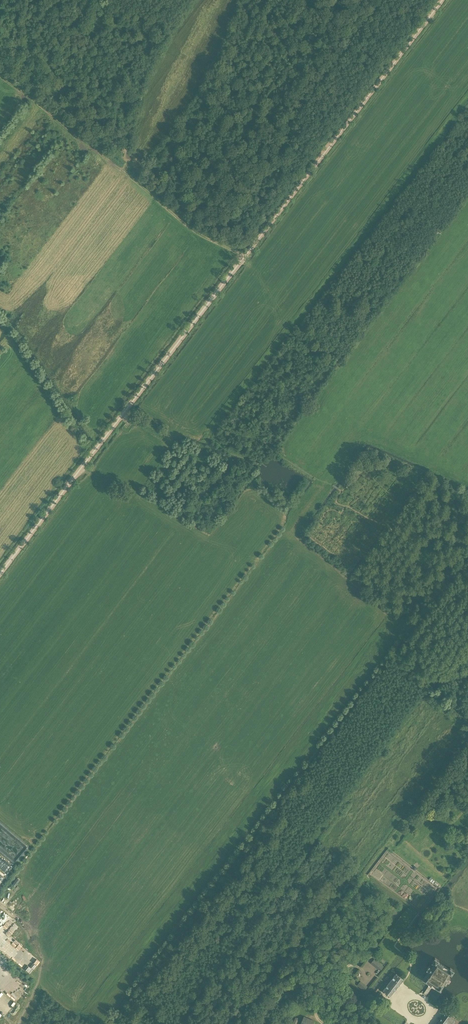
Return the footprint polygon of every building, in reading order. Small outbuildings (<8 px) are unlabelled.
[(440,963),(438,962),(439,962),(440,960),(435,957),(432,962),(434,964),(432,967),(429,965),(426,969),(429,971),(423,979),(430,983),(433,985),(441,991),(446,980),(449,982),(451,979),(448,977),(450,974),(452,975),(455,970),(450,967),(449,969),(447,968),(447,967),(440,962),(440,963)] [(380,971),(383,966),(377,961),(374,966),(380,971)] [(402,977),(397,973),(396,973),(389,982),(397,987),(403,979),(402,978),(403,977),(402,977)] [(304,988),(310,977),(305,975),(300,987),(304,988)] [(364,991),(367,987),(361,981),(357,986),(364,991)] [(397,987),(389,982),(382,992),(384,993),(385,992),(390,996),(397,987)] [(0,996),(0,997),(0,1016),(3,1019),(14,1007),(0,996)] [(453,1014),(447,1010),(437,1023),(446,1023),(453,1014)] [(315,1021),(304,1016),(300,1023),(313,1023),(315,1021)]
